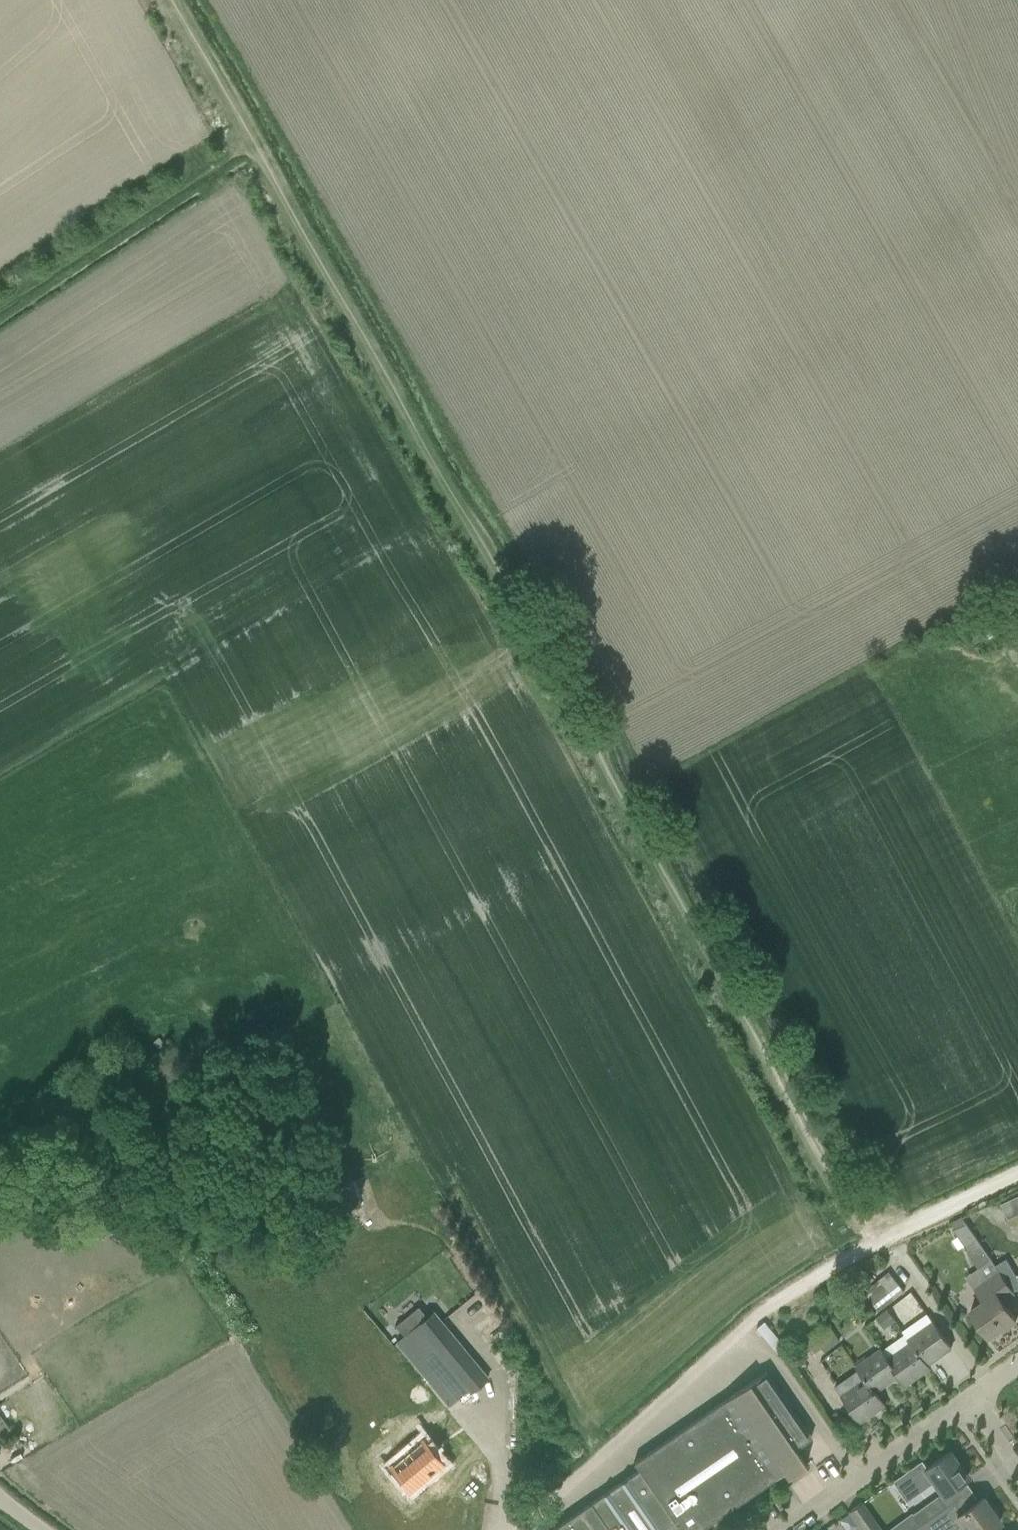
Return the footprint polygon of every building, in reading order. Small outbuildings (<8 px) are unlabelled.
[(967,1253),(976,1264),(979,1268),(992,1260),(967,1224),(954,1230),(970,1252),(967,1253)] [(999,1272),(1013,1292),(1017,1289),(1017,1277),(1006,1258),(994,1265),(999,1272)] [(1013,1292),(999,1272),(973,1289),(984,1304),(971,1312),(989,1337),(1002,1328),(1003,1330),(1016,1321),(1003,1301),(1014,1293),(1013,1292)] [(419,1305),(396,1324),(405,1335),(396,1342),(428,1380),(435,1374),(456,1399),(468,1389),(470,1392),(488,1378),(433,1312),(428,1316),(419,1305)] [(886,1309),(875,1318),(883,1328),(894,1319),(886,1309)] [(907,1339),(909,1342),(928,1365),(951,1348),(932,1321),(907,1339)] [(909,1342),(886,1358),(899,1376),(906,1386),(930,1368),(928,1365),(909,1342)] [(856,1366),(865,1378),(876,1392),(899,1376),(886,1358),(880,1350),(856,1366)] [(789,1468),(793,1474),(806,1465),(795,1449),(811,1438),(766,1371),(633,1463),(638,1470),(551,1529),(699,1529),(789,1468)] [(876,1392),(865,1378),(841,1395),(860,1423),(885,1405),(876,1392)] [(12,1431),(0,1414),(0,1439),(12,1431)] [(426,1436),(394,1465),(415,1489),(447,1460),(426,1436)] [(921,1460),(891,1482),(906,1502),(932,1483),(941,1496),(951,1489),(968,1477),(949,1451),(926,1467),(921,1460)] [(935,1496),(910,1514),(918,1526),(929,1518),(944,1508),(935,1496)] [(912,1529),(952,1529),(960,1524),(965,1529),(989,1529),(1000,1523),(982,1498),(961,1513),(953,1501),(944,1508),(929,1518),(918,1526),(912,1529)] [(860,1528),(861,1529),(881,1529),(873,1519),(861,1502),(848,1511),(860,1528)]
